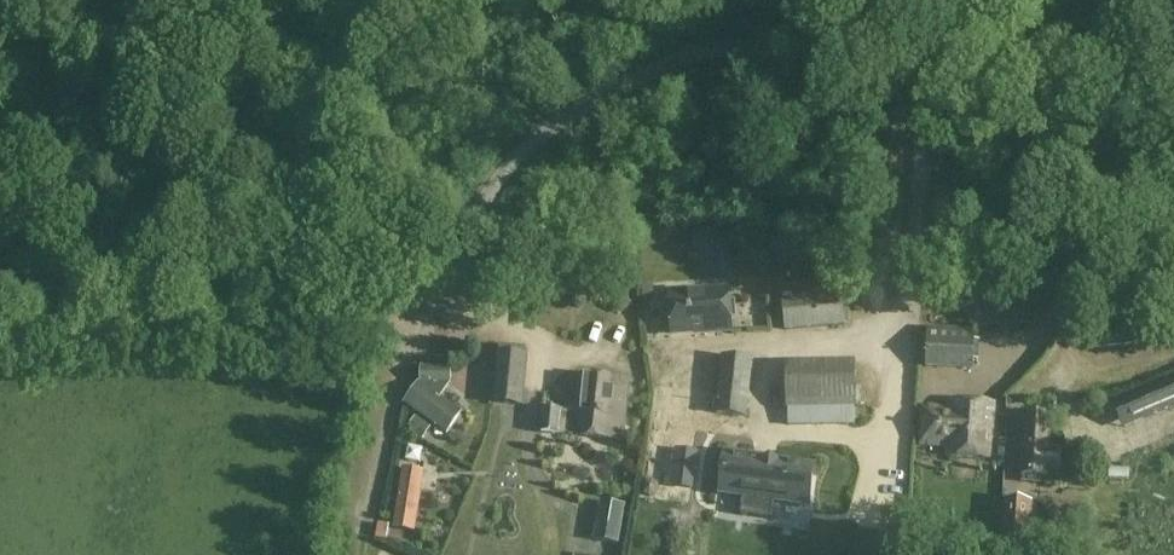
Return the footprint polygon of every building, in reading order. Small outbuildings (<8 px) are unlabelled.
[(720,253),(733,252),(731,229),(718,230),(720,253)] [(782,287),(786,331),(847,326),(843,282),(782,287)] [(668,294),(672,333),(706,331),(706,333),(732,330),(728,289),(668,294)] [(424,361),(459,367),(470,313),(435,306),(424,361)] [(929,364),(975,368),(978,332),(932,328),(929,364)] [(488,339),(487,391),(515,391),(517,340),(488,339)] [(747,418),(754,359),(722,356),(716,415),(747,418)] [(855,362),(785,363),(786,409),(857,408),(856,405),(866,405),(866,365),(855,365),(855,362)] [(399,372),(394,394),(452,406),(456,385),(399,372)] [(541,432),(575,435),(623,440),(629,382),(580,377),(577,411),(543,408),(541,432)] [(1173,407),(1173,379),(1133,396),(1144,420),(1173,407)] [(919,443),(948,445),(947,454),(988,457),(991,422),(993,422),(994,404),(951,400),(951,409),(922,406),(919,443)] [(1048,477),(1048,475),(1061,475),(1062,452),(1050,451),(1052,417),(1026,416),(1022,476),(1048,477)] [(380,456),(438,469),(443,447),(385,435),(380,456)] [(773,454),(731,450),(727,492),(757,495),(756,505),(777,507),(785,508),(786,496),(824,499),(828,460),(793,457),(792,461),(773,459),(773,454)] [(592,483),(586,527),(612,530),(617,486),(592,483)] [(373,495),(369,517),(426,529),(431,508),(373,495)] [(1028,550),(1032,503),(1008,502),(1005,549),(1028,550)] [(453,550),(424,545),(422,554),(452,554),(453,550)]
